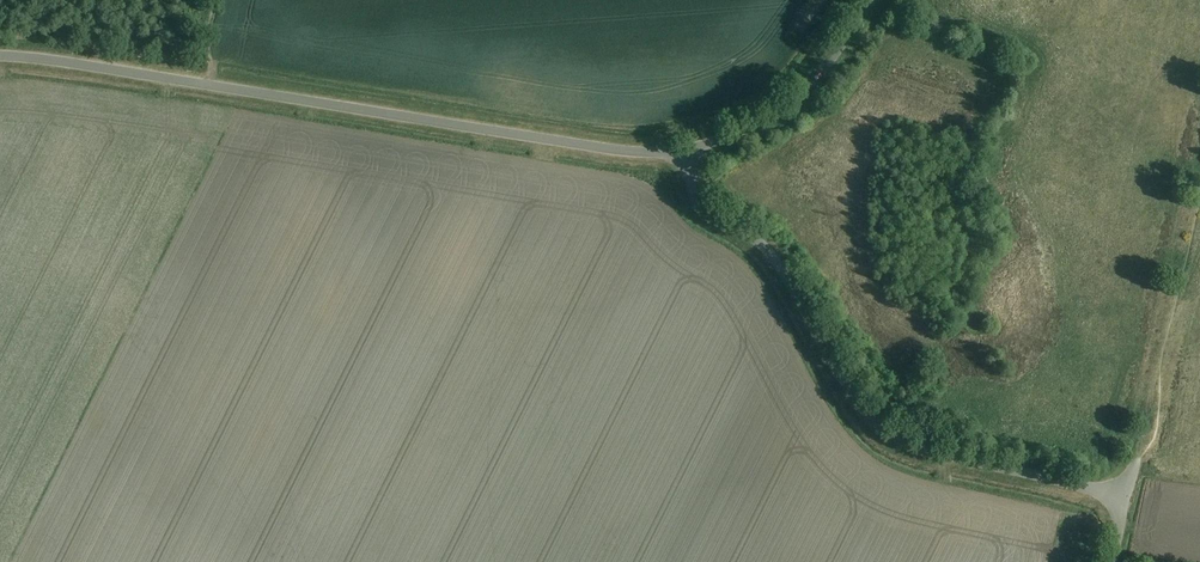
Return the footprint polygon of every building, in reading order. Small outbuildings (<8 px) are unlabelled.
[(678,169),(684,177),(691,172),(686,164),(678,169)]
